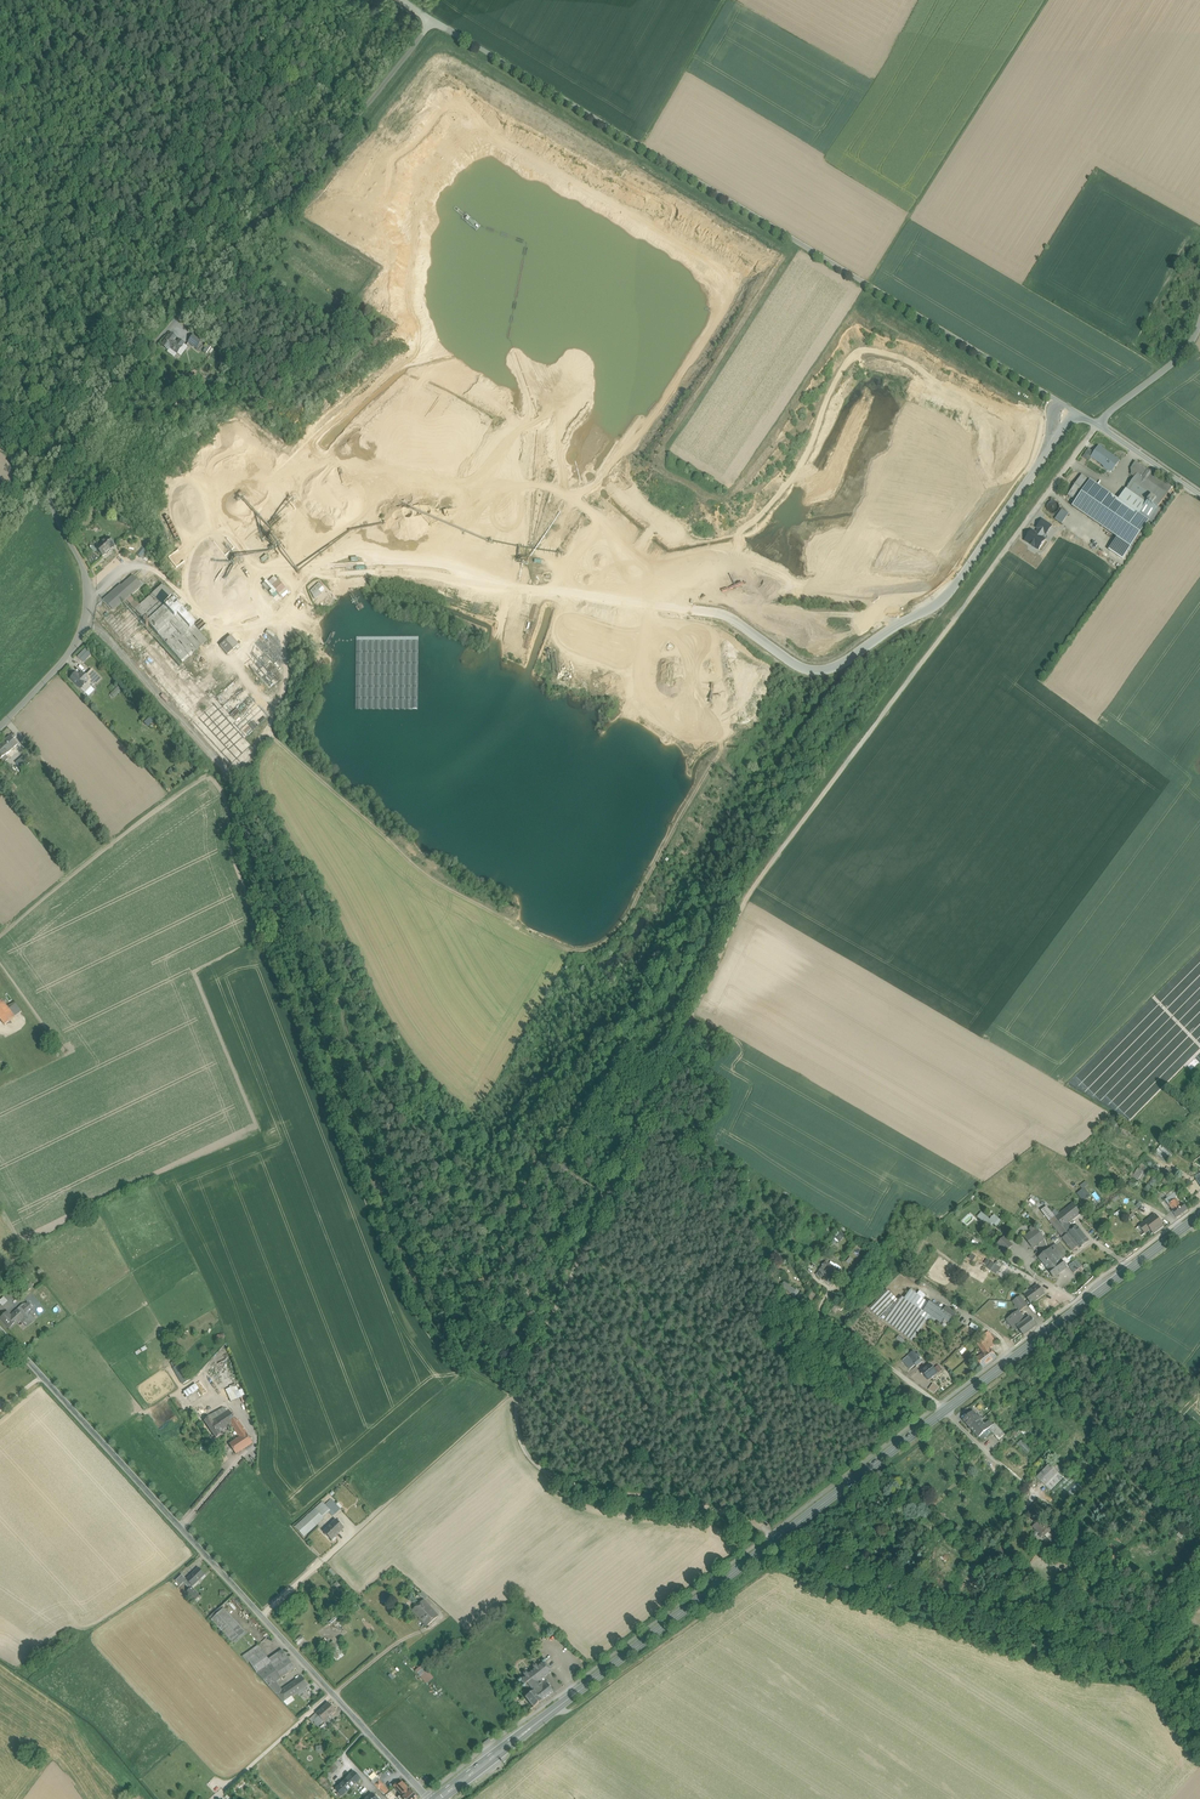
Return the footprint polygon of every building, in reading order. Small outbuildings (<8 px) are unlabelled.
[(168,337),(163,344),(162,344),(162,345),(163,345),(168,349),(168,350),(170,348),(177,353),(182,347),(182,346),(184,343),(180,340),(177,343),(175,341),(174,341),(174,340),(176,337),(172,334),(171,335),(169,337),(169,336),(168,336),(168,337)] [(195,334),(189,342),(197,348),(203,340),(195,334)] [(1095,453),(1091,458),(1092,458),(1105,467),(1112,472),(1120,462),(1112,456),(1112,457),(1099,448),(1095,453)] [(1089,462),(1092,458),(1091,458),(1095,453),(1089,449),(1083,458),(1089,462)] [(1131,469),(1131,474),(1130,475),(1134,478),(1137,474),(1158,488),(1167,495),(1172,487),(1136,462),(1131,469)] [(1158,488),(1137,474),(1134,478),(1129,486),(1149,500),(1158,488)] [(1077,502),(1090,482),(1091,482),(1082,475),(1068,496),(1077,502)] [(1149,521),(1139,515),(1138,515),(1118,501),(1090,482),(1077,502),(1073,507),(1131,547),(1149,521)] [(1149,500),(1129,486),(1126,490),(1146,504),(1149,500)] [(1146,504),(1139,515),(1149,521),(1158,508),(1167,495),(1158,488),(1149,500),(1146,504)] [(1146,504),(1126,490),(1118,501),(1138,515),(1139,515),(1146,504)] [(1048,505),(1048,507),(1048,509),(1049,511),(1050,513),(1052,514),(1054,514),(1056,514),(1058,513),(1059,511),(1060,509),(1060,507),(1060,505),(1058,504),(1057,502),(1055,502),(1053,502),(1051,502),(1049,503),(1048,505)] [(1158,508),(1149,521),(1152,524),(1161,510),(1158,508)] [(274,527),(289,514),(285,510),(270,523),(274,527)] [(1062,510),(1055,520),(1062,525),(1069,515),(1062,510)] [(108,512),(103,517),(107,521),(112,516),(108,512)] [(166,516),(174,536),(178,534),(170,514),(166,516)] [(1037,528),(1039,530),(1044,533),(1046,535),(1051,527),(1042,521),(1037,528)] [(1032,531),(1025,541),(1030,544),(1029,545),(1033,548),(1034,547),(1038,550),(1045,540),(1041,538),(1044,533),(1039,530),(1036,534),(1032,531)] [(97,551),(103,557),(105,555),(106,556),(111,551),(110,551),(115,546),(108,539),(96,550),(97,551)] [(141,558),(145,552),(146,551),(141,548),(136,555),(141,558)] [(121,586),(104,601),(113,610),(123,602),(124,603),(127,600),(143,585),(140,581),(139,582),(133,576),(122,587),(121,586)] [(310,591),(315,599),(321,593),(318,590),(322,586),(319,583),(310,591)] [(152,595),(143,585),(127,600),(135,610),(152,595)] [(163,585),(152,595),(135,610),(144,620),(166,600),(172,595),(163,585)] [(163,610),(170,604),(166,600),(144,620),(147,623),(162,640),(171,633),(176,639),(183,632),(163,610)] [(172,601),(170,604),(163,610),(183,632),(192,624),(182,613),(174,604),(174,603),(172,601)] [(207,641),(192,624),(183,632),(176,639),(171,633),(162,640),(183,663),(184,662),(190,656),(207,641)] [(231,636),(225,641),(233,650),(239,645),(231,636)] [(233,650),(225,641),(220,646),(228,655),(233,650)] [(86,649),(77,657),(80,660),(89,651),(86,649)] [(190,656),(184,662),(196,676),(203,670),(190,656)] [(90,680),(87,683),(90,686),(92,683),(93,684),(95,682),(99,677),(92,670),(86,677),(90,680)] [(76,673),(70,679),(78,686),(81,683),(84,680),(79,676),(76,673)] [(84,680),(81,683),(84,686),(87,683),(90,680),(86,677),(82,673),(79,676),(84,680)] [(90,686),(87,683),(84,686),(81,683),(78,686),(85,693),(91,687),(94,685),(93,684),(92,683),(90,686)] [(117,688),(112,694),(115,697),(121,692),(117,688)] [(18,745),(13,739),(10,736),(0,745),(0,759),(0,760),(6,755),(18,745)] [(16,764),(22,770),(31,762),(26,756),(16,764)] [(0,1002),(0,1019),(5,1025),(16,1017),(15,1016),(8,1008),(2,1000),(0,1002)] [(8,1008),(15,1016),(21,1011),(15,1003),(8,1008)] [(1160,1145),(1154,1154),(1166,1163),(1173,1155),(1160,1145)] [(1161,1176),(1165,1170),(1159,1166),(1155,1172),(1161,1176)] [(1161,1176),(1169,1180),(1174,1172),(1166,1168),(1165,1170),(1161,1176)] [(1132,1178),(1138,1182),(1143,1173),(1137,1170),(1132,1178)] [(1153,1187),(1160,1178),(1155,1175),(1148,1184),(1153,1187)] [(1080,1186),(1083,1189),(1089,1185),(1086,1181),(1080,1186)] [(1146,1198),(1152,1188),(1149,1186),(1142,1196),(1146,1198)] [(1166,1197),(1167,1199),(1172,1195),(1175,1198),(1178,1196),(1174,1190),(1166,1197)] [(1172,1211),(1177,1218),(1187,1210),(1182,1203),(1180,1205),(1175,1198),(1172,1195),(1167,1199),(1165,1200),(1173,1211),(1172,1211)] [(1066,1211),(1073,1219),(1080,1213),(1074,1205),(1066,1211)] [(1049,1221),(1054,1217),(1046,1207),(1041,1211),(1049,1221)] [(1066,1211),(1061,1215),(1067,1223),(1073,1219),(1066,1211)] [(979,1218),(986,1224),(990,1219),(983,1213),(979,1218)] [(1062,1226),(1067,1223),(1061,1215),(1060,1214),(1055,1217),(1062,1226)] [(990,1219),(986,1224),(990,1227),(993,1224),(996,1225),(1000,1220),(994,1215),(990,1219)] [(1063,1238),(1068,1234),(1065,1230),(1062,1226),(1055,1217),(1055,1216),(1054,1217),(1049,1221),(1063,1238)] [(1150,1218),(1139,1226),(1145,1233),(1150,1230),(1153,1234),(1163,1226),(1156,1216),(1151,1220),(1150,1218)] [(1030,1231),(1033,1231),(1025,1237),(1033,1248),(1045,1238),(1037,1228),(1036,1229),(1036,1228),(1033,1226),(1033,1227),(1031,1227),(1030,1231)] [(1068,1234),(1063,1238),(1073,1251),(1078,1247),(1080,1248),(1079,1247),(1087,1240),(1088,1242),(1088,1241),(1077,1227),(1073,1230),(1068,1234)] [(839,1232),(835,1238),(840,1242),(845,1236),(839,1232)] [(1006,1236),(998,1244),(1006,1251),(1012,1245),(1009,1242),(1010,1240),(1006,1236)] [(1052,1247),(1062,1259),(1065,1257),(1055,1244),(1052,1247)] [(1061,1260),(1062,1259),(1052,1247),(1049,1250),(1058,1262),(1061,1260)] [(1058,1262),(1049,1250),(1044,1253),(1042,1255),(1038,1257),(1048,1270),(1050,1268),(1058,1262)] [(822,1251),(814,1262),(817,1265),(826,1253),(822,1251)] [(1058,1262),(1050,1268),(1056,1276),(1067,1268),(1061,1260),(1058,1262)] [(1083,1266),(1076,1260),(1068,1266),(1074,1273),(1083,1266)] [(821,1268),(818,1272),(823,1275),(824,1275),(826,1276),(823,1280),(831,1286),(841,1272),(839,1270),(834,1267),(829,1264),(826,1262),(823,1266),(822,1265),(822,1266),(823,1266),(821,1268)] [(991,1271),(997,1275),(1001,1268),(995,1265),(992,1270),(991,1271)] [(27,1278),(32,1284),(38,1279),(33,1273),(27,1278)] [(783,1283),(780,1288),(778,1290),(782,1294),(785,1291),(792,1295),(791,1296),(795,1299),(799,1292),(796,1290),(795,1291),(783,1283)] [(22,1292),(25,1296),(35,1288),(32,1284),(22,1292)] [(1038,1285),(1036,1287),(1036,1288),(1030,1292),(1029,1292),(1030,1292),(1026,1295),(1030,1301),(1030,1302),(1031,1302),(1032,1303),(1044,1294),(1038,1285)] [(880,1319),(881,1318),(898,1300),(887,1289),(869,1308),(880,1319)] [(911,1290),(904,1299),(924,1313),(924,1312),(930,1304),(923,1299),(917,1295),(911,1290)] [(898,1300),(881,1318),(912,1341),(924,1325),(931,1316),(924,1312),(924,1313),(904,1299),(902,1297),(898,1300)] [(1027,1306),(1020,1297),(1014,1301),(1013,1302),(1020,1311),(1027,1306)] [(930,1304),(924,1312),(931,1316),(932,1317),(936,1310),(937,1309),(933,1306),(930,1304)] [(27,1305),(22,1308),(21,1307),(11,1316),(8,1312),(1,1319),(10,1328),(16,1322),(17,1324),(22,1319),(28,1314),(31,1308),(27,1305)] [(941,1314),(940,1313),(939,1315),(950,1323),(955,1314),(946,1308),(941,1314)] [(936,1310),(932,1317),(936,1320),(939,1315),(940,1313),(936,1310)] [(1017,1327),(1023,1322),(1022,1320),(1024,1319),(1018,1312),(1007,1320),(1015,1330),(1017,1328),(1017,1327)] [(28,1314),(22,1319),(29,1327),(35,1322),(28,1314)] [(1023,1322),(1017,1327),(1017,1328),(1023,1336),(1037,1326),(1034,1322),(1033,1321),(1030,1317),(1023,1322)] [(986,1334),(995,1345),(997,1343),(988,1332),(986,1334)] [(984,1336),(992,1347),(995,1345),(986,1334),(984,1336)] [(906,1340),(900,1335),(896,1340),(902,1345),(906,1340)] [(978,1344),(984,1353),(976,1359),(982,1367),(996,1357),(990,1349),(992,1347),(984,1336),(980,1338),(982,1341),(978,1344)] [(908,1356),(915,1365),(917,1367),(922,1362),(918,1358),(916,1355),(913,1351),(908,1356)] [(909,1370),(915,1365),(908,1356),(902,1361),(909,1370)] [(181,1364),(174,1368),(183,1383),(190,1379),(181,1364)] [(921,1372),(928,1380),(937,1373),(930,1365),(921,1372)] [(531,1367),(527,1376),(529,1377),(533,1379),(538,1370),(533,1368),(531,1367)] [(933,1384),(929,1390),(935,1394),(939,1388),(933,1384)] [(185,1393),(189,1399),(200,1390),(196,1385),(185,1393)] [(226,1391),(228,1395),(238,1391),(236,1386),(226,1391)] [(238,1391),(228,1395),(231,1402),(241,1397),(238,1391)] [(224,1408),(210,1418),(212,1421),(227,1412),(224,1408)] [(212,1421),(220,1433),(231,1425),(236,1421),(229,1410),(227,1412),(212,1421)] [(964,1421),(971,1429),(982,1419),(980,1418),(979,1419),(973,1412),(964,1421)] [(221,1434),(220,1433),(212,1421),(210,1418),(204,1421),(216,1438),(221,1434)] [(971,1429),(979,1438),(983,1434),(989,1429),(993,1425),(989,1421),(985,1425),(981,1421),(982,1419),(971,1429)] [(237,1420),(236,1421),(231,1425),(240,1437),(246,1433),(237,1420)] [(994,1435),(1000,1430),(994,1424),(993,1425),(989,1429),(991,1432),(994,1435)] [(999,1441),(1005,1435),(1000,1430),(994,1435),(999,1441)] [(246,1433),(240,1437),(229,1444),(236,1454),(253,1443),(246,1433)] [(1016,1445),(1026,1455),(1032,1450),(1021,1440),(1016,1445)] [(1045,1486),(1058,1473),(1049,1464),(1037,1477),(1045,1486)] [(1051,1492),(1057,1498),(1080,1474),(1083,1471),(1077,1466),(1064,1479),(1051,1492)] [(1045,1486),(1050,1491),(1063,1478),(1058,1473),(1045,1486)] [(1080,1474),(1057,1498),(1064,1505),(1087,1480),(1080,1474)] [(323,1517),(328,1512),(328,1511),(336,1504),(332,1500),(326,1506),(322,1502),(315,1509),(295,1527),(304,1537),(324,1519),(323,1517)] [(336,1504),(328,1511),(328,1512),(333,1517),(340,1509),(336,1504)] [(324,1533),(331,1540),(344,1528),(336,1520),(324,1533)] [(1031,1527),(1036,1531),(1042,1525),(1038,1520),(1031,1527)] [(1040,1535),(1039,1535),(1039,1536),(1041,1538),(1042,1538),(1043,1537),(1044,1538),(1048,1534),(1051,1530),(1052,1529),(1047,1525),(1046,1526),(1044,1523),(1042,1525),(1036,1531),(1039,1534),(1040,1535)] [(1051,1530),(1048,1534),(1050,1536),(1047,1539),(1058,1549),(1065,1542),(1058,1535),(1057,1536),(1051,1530)] [(1068,1539),(1076,1547),(1081,1542),(1072,1534),(1068,1539)] [(996,1553),(1001,1558),(1006,1554),(1000,1549),(996,1553)] [(184,1583),(190,1589),(191,1588),(205,1575),(199,1568),(187,1580),(184,1583)] [(180,1586),(184,1583),(187,1580),(182,1575),(176,1581),(180,1586)] [(187,1592),(195,1601),(199,1596),(191,1588),(190,1589),(187,1592)] [(413,1611),(427,1626),(438,1616),(424,1601),(413,1611)] [(223,1610),(213,1620),(233,1642),(244,1632),(223,1610)] [(345,1654),(333,1641),(325,1649),(337,1662),(345,1654)] [(242,1657),(248,1663),(249,1662),(263,1652),(259,1645),(242,1657)] [(283,1651),(270,1661),(271,1664),(275,1668),(288,1658),(283,1651)] [(257,1673),(271,1664),(270,1661),(263,1652),(249,1662),(257,1673)] [(288,1658),(275,1668),(274,1668),(279,1675),(281,1678),(296,1668),(288,1658)] [(520,1682),(521,1682),(522,1684),(522,1685),(521,1686),(522,1686),(522,1687),(523,1688),(524,1688),(525,1687),(530,1693),(525,1698),(533,1708),(539,1703),(540,1705),(541,1705),(543,1703),(542,1701),(553,1692),(550,1688),(550,1687),(549,1687),(548,1685),(550,1683),(547,1679),(546,1680),(544,1678),(552,1672),(545,1663),(546,1662),(546,1661),(546,1660),(545,1659),(544,1659),(543,1659),(542,1660),(542,1661),(542,1662),(542,1663),(537,1667),(536,1665),(534,1665),(533,1666),(533,1667),(534,1669),(527,1674),(526,1672),(525,1672),(523,1673),(523,1675),(525,1676),(521,1679),(520,1678),(519,1678),(518,1679),(518,1680),(517,1680),(517,1681),(518,1681),(518,1682),(519,1682),(520,1682)] [(257,1673),(267,1683),(273,1679),(279,1675),(274,1668),(275,1668),(271,1664),(257,1673)] [(415,1671),(428,1683),(434,1677),(422,1664),(415,1671)] [(277,1694),(284,1702),(298,1693),(305,1688),(308,1686),(301,1677),(282,1691),(277,1694)] [(273,1679),(267,1683),(277,1694),(282,1691),(275,1682),(273,1679)] [(320,1711),(315,1715),(320,1721),(325,1717),(328,1720),(340,1710),(334,1703),(322,1713),(320,1711)] [(344,1781),(351,1788),(361,1779),(354,1772),(344,1781)] [(378,1781),(376,1778),(371,1782),(384,1795),(388,1791),(383,1786),(383,1785),(379,1780),(378,1781)] [(335,1789),(338,1793),(337,1794),(340,1798),(341,1796),(342,1797),(351,1788),(344,1781),(335,1789)] [(401,1798),(416,1798),(417,1798),(410,1791),(402,1782),(398,1786),(396,1784),(393,1786),(403,1797),(401,1798)]
